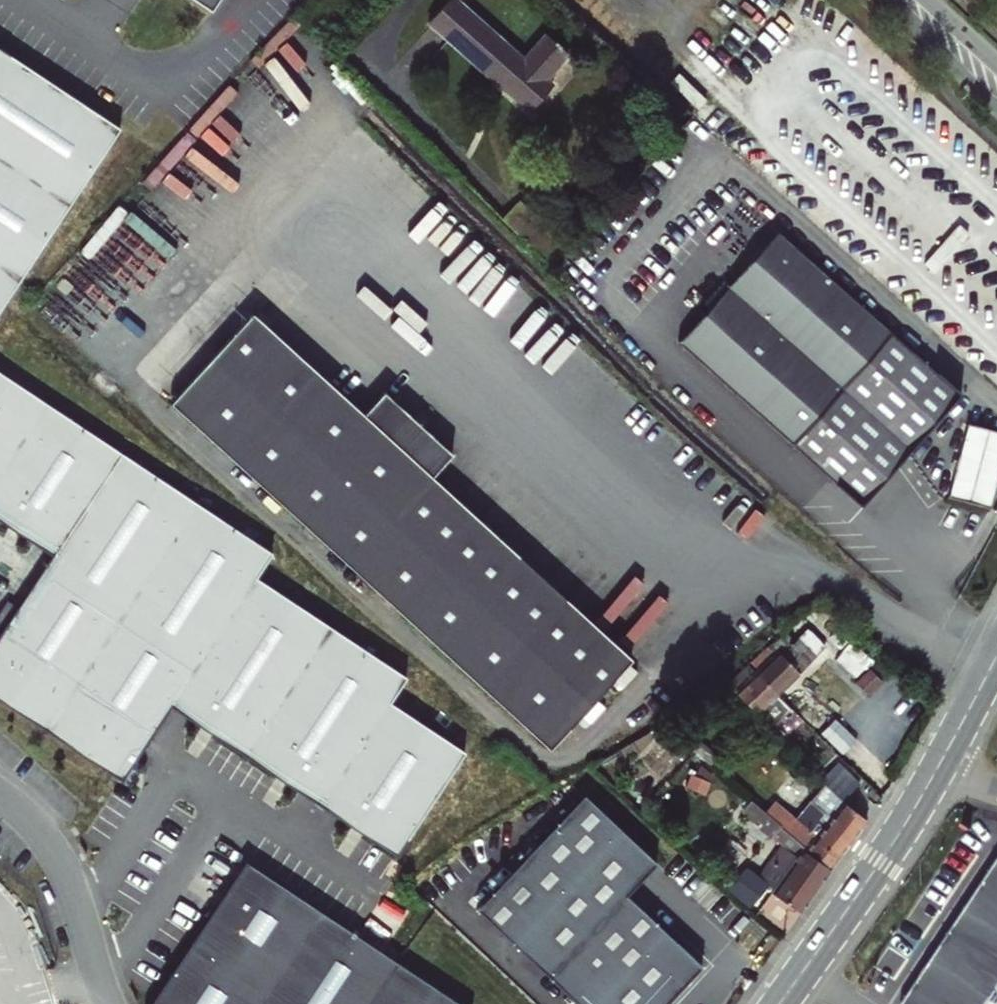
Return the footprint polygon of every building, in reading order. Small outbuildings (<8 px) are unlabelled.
[(219,19),(232,0),(191,0),(219,19)] [(548,35),(525,61),(456,0),(449,0),(429,22),(530,111),(553,85),(546,79),(568,53),(548,35)] [(12,298),(126,135),(0,49),(0,315),(12,298)] [(962,393),(779,230),(679,342),(839,485),(887,431),(910,452),(962,393)] [(232,323),(610,670),(626,653),(424,470),(444,448),(416,423),(407,415),(377,387),(357,409),(245,309),(232,323)] [(610,670),(232,323),(164,400),(545,743),(610,670)] [(45,728),(193,503),(0,374),(0,519),(52,554),(0,632),(0,698),(45,728)] [(413,409),(407,415),(416,423),(422,416),(413,409)] [(969,424),(949,497),(989,508),(996,481),(996,431),(969,424)] [(910,452),(887,431),(839,485),(862,505),(910,452)] [(268,553),(193,503),(45,728),(120,777),(168,705),(394,854),(463,751),(387,701),(404,677),(253,576),(268,553)] [(782,654),(799,671),(813,658),(796,640),(782,654)] [(770,643),(749,663),(777,692),(790,679),(799,671),(782,654),(770,643)] [(728,684),(756,713),(777,692),(749,663),(728,684)] [(798,688),(807,679),(799,671),(790,679),(798,688)] [(807,679),(798,688),(817,707),(826,699),(807,679)] [(795,753),(756,713),(747,721),(786,762),(795,753)] [(845,739),(837,747),(855,766),(864,758),(845,739)] [(834,766),(824,776),(844,797),(854,788),(834,766)] [(475,908),(577,1003),(664,1003),(701,965),(625,894),(656,862),(582,792),(475,908)] [(766,812),(829,868),(831,870),(866,818),(836,795),(809,829),(776,799),(766,812)] [(771,891),(798,910),(829,868),(766,812),(758,805),(748,816),(784,848),(775,861),(786,869),(771,891)] [(246,859),(144,1003),(456,1003),(357,936),(246,859)] [(906,1003),(996,1003),(996,866),(906,1003)] [(748,869),(729,891),(751,911),(771,889),(748,869)]
